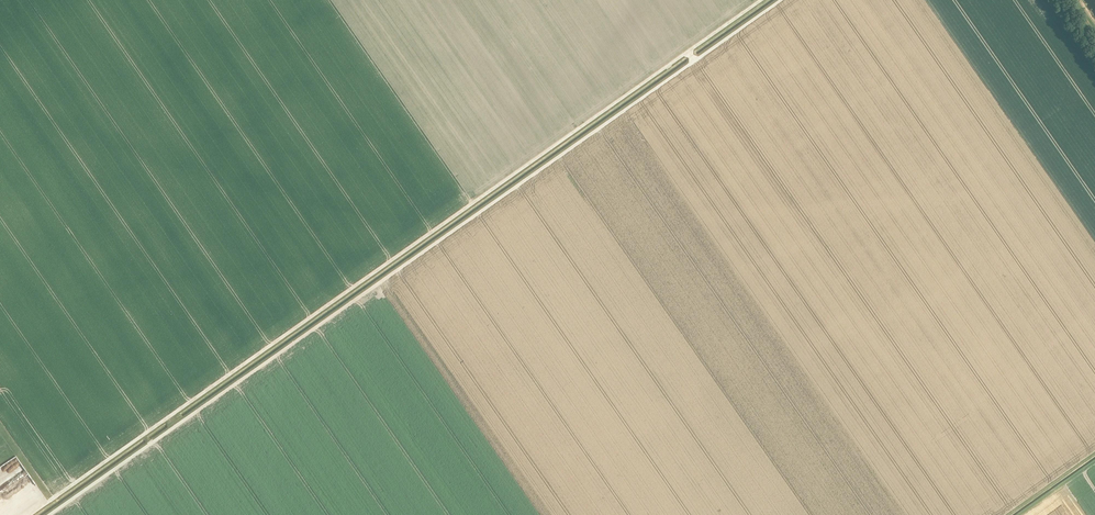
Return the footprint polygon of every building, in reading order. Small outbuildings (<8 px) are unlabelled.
[(12,476),(14,481),(21,478),(19,473),(12,476)] [(2,489),(12,480),(8,475),(0,482),(0,486),(2,489)] [(29,506),(31,508),(36,504),(31,498),(25,502),(26,504),(25,505),(27,507),(29,506)]
